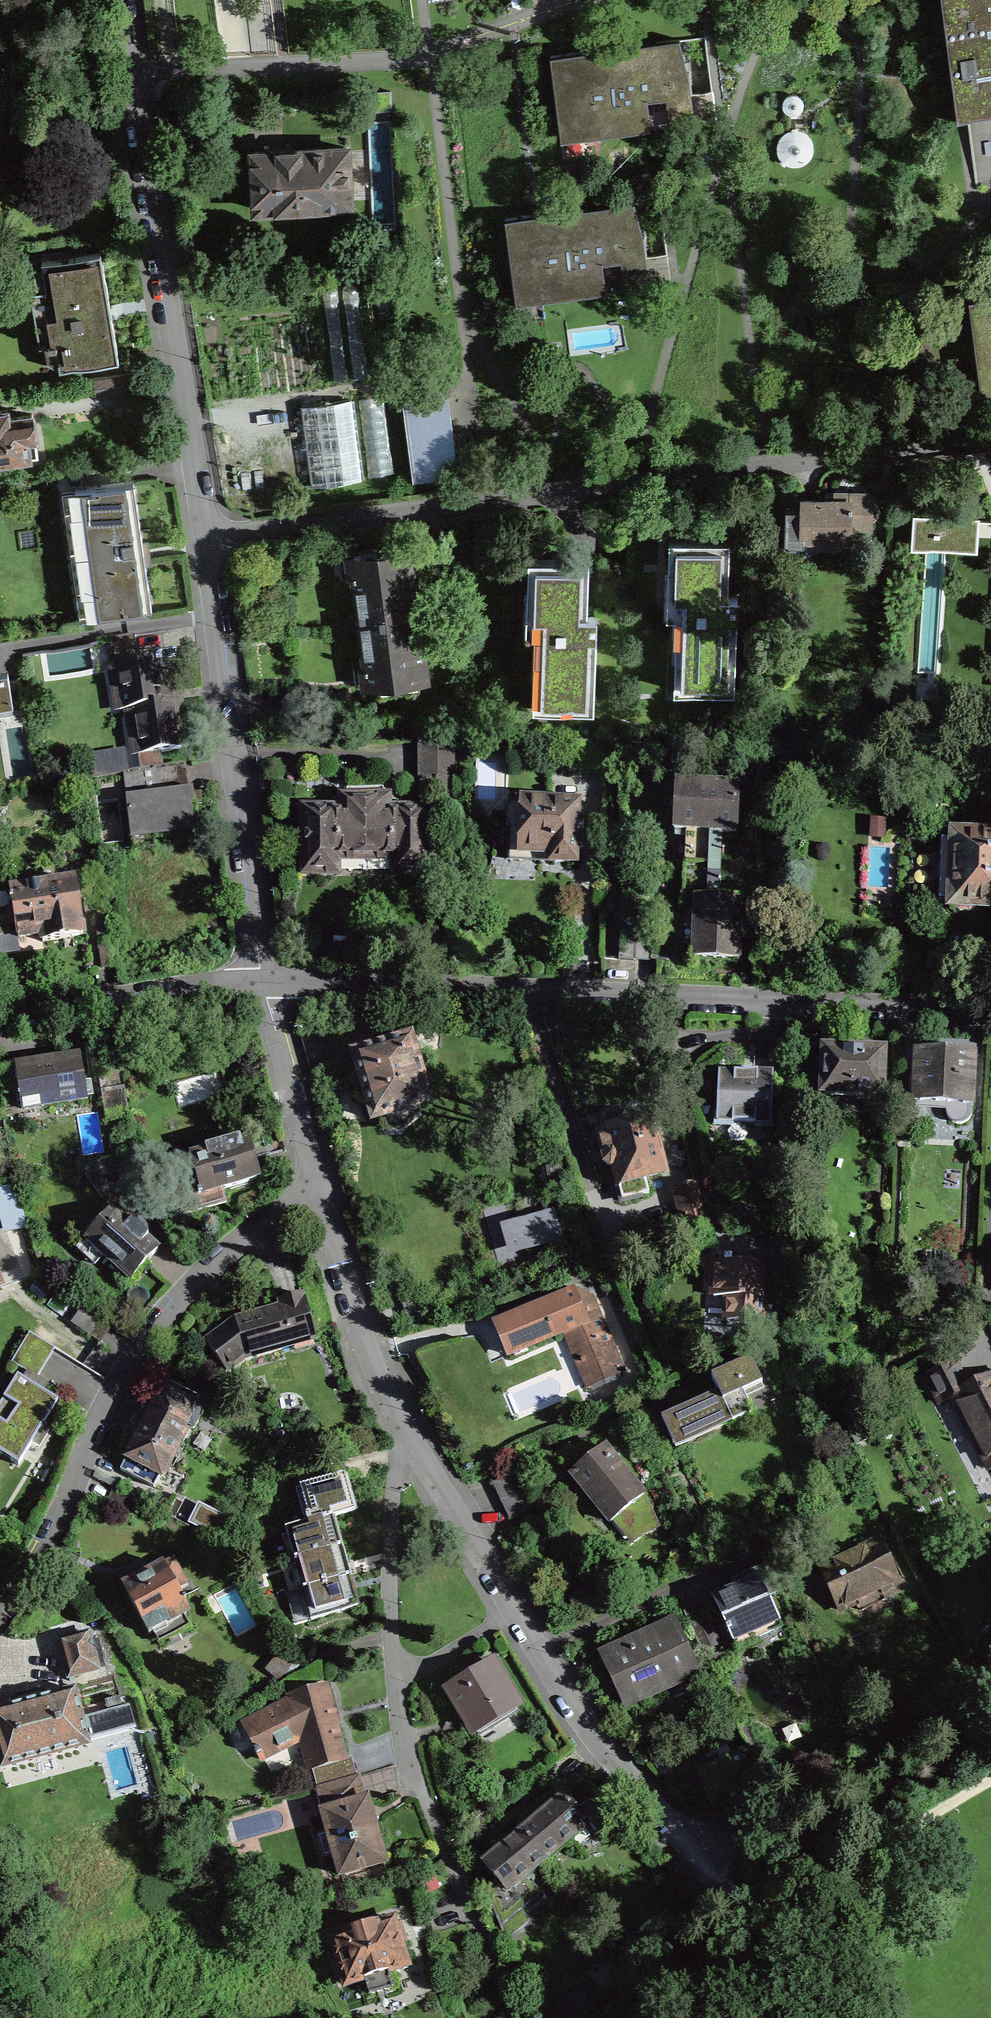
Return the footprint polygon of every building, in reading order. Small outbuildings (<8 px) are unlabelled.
[(958,126),(990,120),(990,0),(941,0),(958,126)] [(713,93),(705,39),(549,62),(562,146),(652,133),(651,129),(694,122),(690,97),(713,93)] [(782,103),(782,106),(782,109),(783,111),(785,113),(787,114),(790,115),(790,117),(794,117),(797,117),(797,115),(798,114),(801,113),(802,111),(804,108),(804,105),(804,101),(803,99),(800,97),(798,95),(795,95),(793,94),(790,95),(788,96),(785,98),(783,100),(782,103)] [(779,139),(777,144),(776,148),(777,152),(779,157),(781,160),(780,161),(784,166),(786,164),(788,165),(793,167),(798,166),(803,165),(807,162),(811,157),(813,152),(813,146),(811,141),(808,135),(804,132),(798,130),(798,128),(794,128),(792,128),(792,130),(788,131),(784,133),(781,136),(779,139)] [(349,204),(347,147),(253,152),(254,174),(255,209),(349,204)] [(607,296),(607,295),(603,268),(645,262),(637,204),(505,222),(517,308),(607,296)] [(59,370),(118,359),(110,307),(100,252),(41,262),(46,289),(30,291),(39,345),(48,344),(48,347),(55,345),(59,370)] [(968,298),(980,392),(990,390),(990,295),(968,298)] [(132,374),(95,380),(97,396),(134,391),(132,374)] [(439,387),(409,391),(419,472),(457,467),(453,434),(445,435),(439,387)] [(385,395),(359,400),(369,478),(395,472),(385,395)] [(361,480),(350,399),(300,406),(311,486),(361,480)] [(0,411),(0,461),(29,457),(27,440),(35,438),(32,419),(32,414),(8,418),(7,410),(0,411)] [(143,553),(133,481),(74,489),(92,618),(151,610),(143,553)] [(803,499),(803,509),(785,508),(784,544),(785,544),(803,545),(803,537),(848,539),(849,527),(871,528),(872,493),(848,493),(848,500),(836,500),(803,499)] [(980,520),(913,517),(911,553),(925,554),(943,554),(978,556),(980,520)] [(679,637),(678,656),(675,656),(674,690),(734,692),(737,597),(727,596),(729,541),(669,539),(667,592),(695,593),(695,599),(694,614),(685,614),(685,616),(687,616),(686,637),(679,637)] [(417,617),(408,549),(353,556),(353,557),(355,574),(353,574),(353,577),(352,577),(356,608),(359,608),(362,633),(359,634),(363,665),(365,665),(365,667),(368,667),(370,684),(370,685),(425,678),(417,617)] [(526,612),(554,613),(554,634),(536,634),(533,710),(593,712),(597,617),(586,617),(588,561),(558,560),(528,559),(526,612)] [(137,665),(132,637),(112,640),(117,668),(117,670),(121,669),(125,695),(128,695),(130,709),(137,755),(185,748),(177,700),(167,701),(163,676),(161,661),(137,665)] [(13,705),(8,676),(7,671),(0,672),(0,707),(13,705)] [(455,741),(420,741),(420,780),(437,780),(437,812),(455,812),(455,741)] [(123,773),(126,798),(130,834),(131,834),(197,826),(194,799),(193,790),(186,791),(183,764),(123,773)] [(686,837),(690,837),(689,864),(720,865),(721,832),(736,833),(738,787),(676,784),(674,830),(686,831),(686,837)] [(335,871),(335,856),(365,856),(365,787),(347,787),(347,790),(344,790),(344,811),(316,811),(308,811),(308,814),(305,814),(305,868),(308,868),(308,871),(335,871)] [(384,790),(384,787),(365,787),(365,856),(395,856),(395,871),(423,871),(423,868),(425,868),(425,813),(423,813),(423,811),(396,811),(386,811),(386,790),(384,790)] [(545,861),(574,862),(577,806),(522,803),(522,805),(513,805),(507,810),(506,824),(512,830),(511,852),(537,853),(537,861),(545,861)] [(872,837),(884,837),(884,821),(873,821),(872,837)] [(954,835),(954,837),(941,836),(939,899),(951,900),(951,906),(952,906),(959,911),(969,911),(976,907),(976,906),(990,907),(990,837),(954,835)] [(720,865),(689,864),(687,899),(692,899),(691,907),(695,907),(693,960),(713,961),(739,962),(742,899),(718,898),(720,865)] [(41,886),(41,884),(27,886),(27,889),(0,893),(0,938),(41,931),(43,942),(50,940),(63,938),(62,928),(81,925),(74,881),(41,886)] [(418,1106),(428,1103),(410,1039),(355,1056),(364,1088),(373,1119),(384,1116),(384,1117),(385,1117),(386,1118),(387,1117),(388,1118),(389,1118),(396,1118),(397,1117),(399,1118),(403,1120),(404,1120),(405,1120),(406,1120),(408,1119),(414,1115),(414,1114),(415,1113),(415,1112),(416,1108),(417,1108),(418,1107),(418,1106)] [(854,1049),(847,1049),(846,1051),(846,1052),(826,1051),(825,1071),(818,1071),(818,1088),(824,1088),(824,1091),(857,1093),(857,1100),(873,1101),(874,1094),(880,1094),(882,1054),(862,1053),(862,1051),(861,1050),(854,1049)] [(917,1052),(915,1103),(947,1104),(947,1111),(947,1114),(948,1117),(950,1120),(953,1122),(956,1123),(959,1123),(962,1123),(965,1122),(968,1120),(970,1118),(971,1115),(972,1112),(975,1055),(932,1053),(917,1052)] [(93,1095),(91,1080),(85,1081),(80,1054),(32,1062),(15,1065),(21,1109),(87,1098),(87,1096),(93,1095)] [(779,1088),(787,1088),(788,1063),(780,1063),(779,1088)] [(99,1075),(109,1137),(122,1134),(122,1136),(128,1135),(118,1072),(99,1075)] [(771,1129),(774,1074),(743,1072),(716,1072),(713,1127),(732,1128),(732,1124),(753,1125),(753,1129),(766,1129),(771,1129)] [(515,1118),(502,1119),(502,1130),(515,1130),(515,1118)] [(622,1200),(623,1200),(628,1221),(655,1214),(649,1193),(650,1192),(646,1175),(650,1177),(657,1175),(664,1170),(652,1121),(615,1130),(598,1135),(604,1161),(605,1163),(607,1164),(609,1166),(611,1166),(614,1166),(622,1200)] [(223,1189),(259,1178),(251,1147),(249,1140),(240,1143),(240,1141),(207,1149),(208,1152),(191,1157),(195,1173),(172,1179),(182,1214),(226,1202),(223,1189)] [(103,1200),(129,1181),(112,1158),(79,1167),(103,1200)] [(709,1231),(697,1185),(677,1190),(689,1236),(709,1231)] [(129,1224),(113,1209),(77,1249),(94,1265),(104,1255),(130,1280),(134,1276),(157,1250),(146,1240),(147,1236),(147,1233),(145,1229),(143,1226),(140,1224),(136,1223),(133,1223),(129,1224)] [(766,1323),(770,1256),(739,1254),(738,1263),(733,1263),(733,1259),(730,1259),(726,1258),(725,1262),(708,1262),(707,1279),(710,1280),(708,1298),(723,1298),(722,1322),(766,1323)] [(581,1307),(574,1291),(496,1324),(498,1330),(509,1356),(565,1332),(579,1365),(586,1362),(595,1383),(623,1371),(593,1301),(581,1307)] [(235,1320),(206,1342),(227,1370),(245,1356),(294,1343),(291,1334),(312,1328),(304,1301),(303,1301),(302,1295),(280,1301),(282,1307),(250,1316),(235,1320)] [(111,1325),(85,1307),(73,1322),(100,1341),(111,1325)] [(29,1333),(11,1363),(37,1378),(55,1349),(29,1333)] [(681,1410),(682,1411),(683,1414),(690,1429),(728,1411),(731,1417),(750,1407),(743,1393),(762,1384),(751,1359),(712,1378),(719,1392),(681,1410)] [(968,1387),(955,1361),(926,1376),(939,1403),(952,1397),(989,1469),(990,1468),(990,1375),(968,1387)] [(58,1401),(17,1376),(0,1405),(0,1454),(18,1465),(25,1455),(58,1401)] [(197,1408),(159,1389),(145,1417),(142,1423),(180,1442),(182,1443),(190,1428),(193,1430),(202,1412),(197,1409),(197,1408)] [(180,1442),(142,1423),(137,1433),(125,1456),(127,1457),(120,1470),(154,1487),(160,1475),(163,1476),(180,1442)] [(623,1512),(643,1496),(644,1495),(643,1494),(642,1494),(606,1449),(606,1448),(605,1447),(572,1473),(573,1475),(574,1474),(588,1492),(599,1505),(598,1506),(600,1508),(600,1507),(610,1520),(611,1522),(623,1512)] [(346,1469),(295,1483),(305,1518),(333,1510),(334,1512),(356,1506),(346,1469)] [(659,1527),(646,1500),(643,1496),(623,1512),(641,1535),(659,1527)] [(173,1501),(166,1515),(190,1527),(197,1513),(173,1501)] [(305,1518),(284,1524),(293,1555),(298,1554),(342,1541),(334,1512),(333,1510),(305,1518)] [(342,1541),(298,1554),(306,1584),(351,1572),(342,1541)] [(845,1555),(826,1564),(827,1565),(820,1569),(825,1579),(839,1610),(858,1601),(862,1612),(886,1601),(881,1591),(899,1582),(880,1541),(845,1557),(845,1555)] [(177,1591),(188,1585),(173,1559),(150,1571),(149,1569),(138,1575),(122,1584),(148,1635),(189,1613),(177,1591)] [(766,1597),(780,1590),(768,1566),(734,1582),(738,1591),(716,1601),(715,1601),(721,1613),(728,1628),(726,1629),(728,1634),(730,1633),(736,1646),(759,1636),(756,1628),(776,1619),(766,1597)] [(306,1584),(286,1590),(294,1621),(360,1603),(351,1572),(306,1584)] [(701,1604),(685,1612),(703,1651),(719,1644),(701,1604)] [(676,1628),(660,1636),(656,1629),(655,1629),(655,1630),(603,1655),(610,1669),(623,1696),(669,1675),(673,1683),(695,1673),(695,1674),(697,1673),(676,1628)] [(69,1677),(72,1676),(94,1670),(98,1669),(97,1666),(89,1636),(88,1633),(84,1634),(85,1634),(62,1640),(62,1639),(59,1640),(60,1644),(68,1673),(68,1674),(69,1677)] [(517,1701),(493,1662),(474,1673),(472,1669),(470,1667),(465,1670),(459,1673),(463,1680),(447,1689),(471,1729),(475,1726),(480,1735),(518,1712),(513,1703),(517,1701)] [(345,1757),(344,1757),(329,1703),(325,1689),(328,1688),(327,1686),(288,1697),(289,1700),(243,1724),(256,1749),(254,1750),(257,1755),(259,1754),(261,1760),(264,1758),(263,1757),(301,1738),(310,1769),(312,1769),(346,1759),(345,1757)] [(74,1690),(70,1691),(26,1703),(0,1710),(0,1761),(0,1762),(1,1767),(6,1765),(84,1744),(89,1743),(87,1738),(75,1695),(76,1694),(74,1690)] [(340,1875),(385,1862),(372,1818),(367,1799),(365,1800),(358,1775),(329,1783),(336,1808),(322,1812),(328,1835),(322,1838),(326,1853),(333,1852),(340,1875)] [(523,1829),(548,1858),(587,1826),(596,1837),(610,1825),(590,1801),(577,1812),(563,1796),(531,1822),(523,1829)] [(540,1893),(539,1894),(529,1882),(532,1879),(531,1879),(527,1876),(548,1858),(523,1829),(499,1849),(483,1863),(499,1882),(488,1891),(504,1932),(526,1913),(544,1898),(540,1893)] [(331,1938),(332,1943),(344,1981),(345,1984),(349,1983),(364,1978),(369,1994),(394,1986),(389,1970),(404,1965),(404,1966),(408,1964),(407,1961),(406,1961),(398,1933),(394,1923),(395,1922),(394,1919),(390,1920),(379,1923),(378,1920),(345,1931),(346,1934),(334,1937),(331,1938)]
